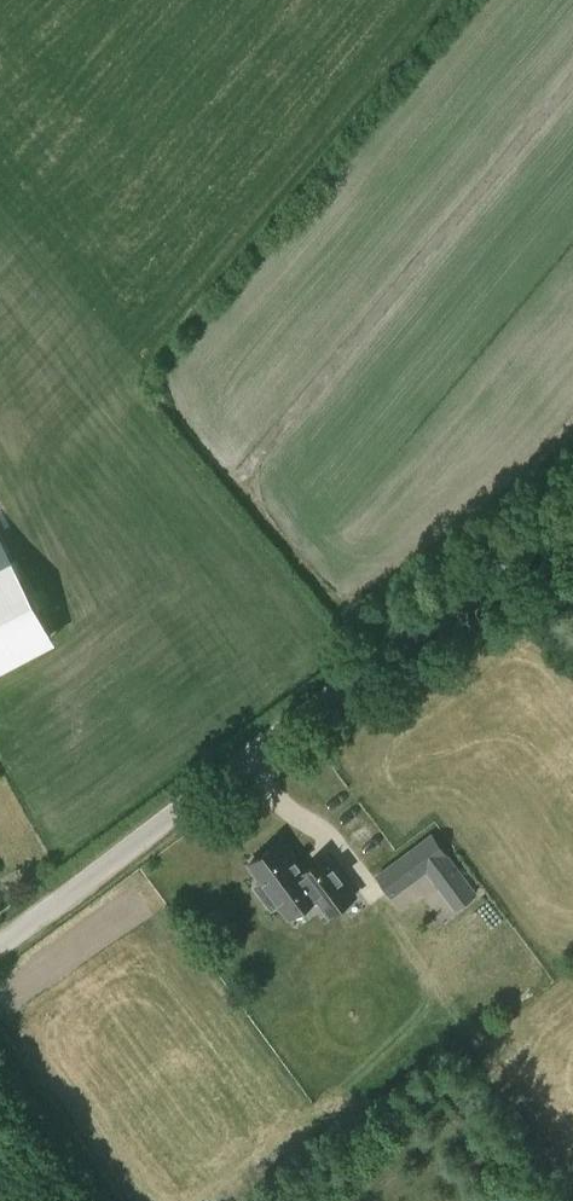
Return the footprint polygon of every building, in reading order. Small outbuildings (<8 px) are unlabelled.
[(53,638),(13,561),(0,568),(0,666),(53,638)] [(408,851),(378,873),(394,894),(426,871),(453,908),(455,906),(475,891),(431,833),(408,851)] [(272,907),(280,901),(290,914),(315,895),(329,913),(356,894),(326,854),(303,871),(281,840),(251,862),(264,878),(255,885),(272,907)] [(411,903),(427,923),(443,911),(427,890),(411,903)]
